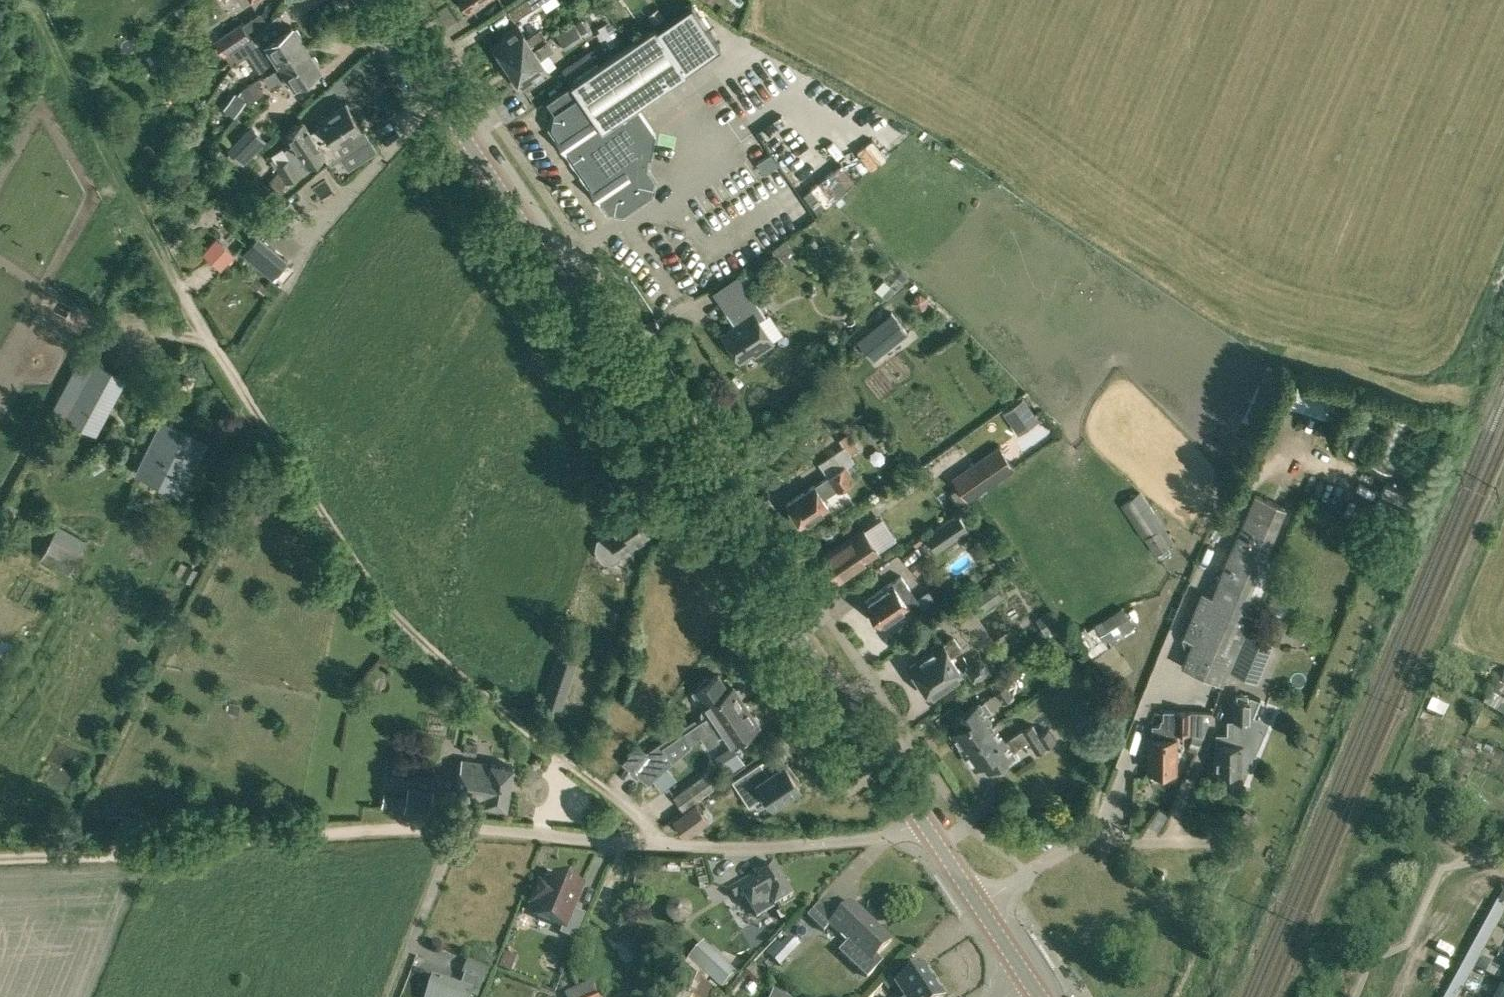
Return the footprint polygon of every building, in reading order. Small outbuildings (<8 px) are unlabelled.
[(468,9),(482,0),(462,0),(468,9)] [(513,20),(543,0),(520,0),(506,9),(513,20)] [(575,6),(579,12),(585,8),(581,2),(575,6)] [(664,15),(657,6),(647,14),(654,22),(664,15)] [(580,17),(573,22),(580,33),(588,28),(580,17)] [(221,51),(224,56),(231,51),(250,38),(241,23),(214,41),(221,51)] [(265,24),(250,38),(231,51),(237,60),(248,53),(263,75),(306,46),(299,36),(300,34),(296,27),(293,27),(292,25),(274,38),(265,24)] [(500,54),(507,65),(546,38),(539,29),(526,38),(517,24),(502,34),(504,37),(491,46),(498,56),(500,54)] [(605,212),(623,215),(653,194),(657,177),(649,165),(652,150),(655,133),(636,105),(669,83),(669,82),(685,71),(655,25),(570,83),(576,92),(551,109),(547,127),(605,212)] [(511,76),(518,86),(531,77),(534,80),(548,71),(539,57),(552,48),(546,38),(507,65),(513,75),(511,76)] [(306,46),(263,75),(270,85),(287,74),(294,84),(320,67),(318,64),(319,61),(315,55),(312,55),(306,46)] [(561,67),(569,79),(596,60),(589,49),(561,67)] [(798,64),(785,73),(792,83),(804,73),(798,64)] [(241,89),(247,98),(249,102),(264,92),(259,85),(262,82),(259,77),(241,89)] [(223,109),(234,116),(246,99),(235,91),(223,109)] [(322,127),(312,133),(329,157),(331,160),(340,154),(348,166),(377,147),(347,101),(318,121),(322,127)] [(273,157),(277,164),(275,165),(278,171),(264,186),(277,197),(285,189),(282,186),(286,182),(301,172),(326,156),(327,158),(329,157),(312,133),(312,134),(302,119),(285,130),(294,143),(286,149),(273,157)] [(231,149),(243,161),(266,139),(254,127),(231,149)] [(772,165),(754,176),(769,202),(788,191),(772,165)] [(834,210),(842,204),(825,183),(818,189),(834,210)] [(289,201),(278,214),(286,222),(298,209),(289,201)] [(241,252),(272,277),(288,258),(257,232),(241,252)] [(201,252),(221,269),(235,254),(215,236),(201,252)] [(772,253),(767,257),(777,270),(795,255),(783,240),(770,250),(772,253)] [(254,276),(249,283),(256,289),(257,288),(261,282),(262,282),(254,276)] [(873,286),(881,293),(889,283),(882,277),(873,286)] [(264,294),(268,288),(261,282),(257,288),(264,294)] [(889,283),(881,293),(886,298),(895,288),(889,283)] [(924,306),(927,298),(921,292),(913,294),(911,302),(916,308),(924,306)] [(766,315),(752,294),(726,311),(734,324),(721,333),(739,359),(753,350),(755,354),(773,341),(759,320),(766,315)] [(872,358),(907,331),(892,311),(857,339),(872,358)] [(51,409),(96,433),(127,376),(82,352),(51,409)] [(874,386),(892,404),(914,383),(897,364),(874,386)] [(1288,406),(1318,415),(1327,390),(1297,381),(1288,406)] [(1024,396),(1003,410),(1019,430),(1040,416),(1024,396)] [(137,471),(181,492),(205,441),(162,420),(137,471)] [(839,439),(849,455),(858,449),(848,433),(839,439)] [(1009,451),(1000,441),(951,474),(967,497),(991,482),(1016,465),(1009,451)] [(1330,447),(1328,455),(1348,460),(1350,453),(1330,447)] [(804,522),(808,525),(816,519),(815,514),(828,505),(822,496),(836,487),(837,489),(853,478),(844,465),(815,485),(814,484),(786,503),(792,511),(791,514),(795,520),(799,521),(800,524),(804,522)] [(1223,683),(1229,669),(1244,633),(1271,569),(1261,564),(1286,506),(1254,492),(1211,595),(1201,591),(1182,635),(1183,636),(1181,639),(1184,647),(1188,648),(1180,665),(1223,683)] [(1131,504),(1140,522),(1158,513),(1149,495),(1131,504)] [(7,508),(15,513),(19,507),(11,502),(7,508)] [(603,560),(613,562),(622,557),(621,555),(630,550),(627,545),(647,532),(636,515),(639,513),(633,503),(614,515),(620,524),(605,533),(597,538),(595,549),(603,560)] [(968,529),(956,511),(923,533),(935,551),(968,529)] [(40,558),(68,573),(86,540),(58,525),(40,558)] [(1144,536),(1156,554),(1170,544),(1159,527),(1144,536)] [(877,550),(867,535),(855,542),(850,535),(824,552),(829,560),(826,562),(836,577),(877,550)] [(1005,570),(1016,562),(1008,551),(997,559),(1005,570)] [(865,600),(880,623),(916,598),(901,576),(865,600)] [(971,597),(982,612),(1007,594),(996,579),(971,597)] [(1268,608),(1282,615),(1287,604),(1273,597),(1268,608)] [(1119,606),(1095,622),(1096,623),(1105,638),(1107,643),(1132,626),(1119,606)] [(1037,618),(1046,631),(1047,631),(1061,621),(1052,607),(1037,618)] [(1105,638),(1096,623),(1087,628),(1096,643),(1105,638)] [(1089,648),(1096,643),(1087,628),(1085,625),(1076,631),(1077,632),(1089,648)] [(1033,641),(1039,649),(1052,639),(1046,631),(1033,641)] [(1272,645),(1244,633),(1229,669),(1257,680),(1272,645)] [(927,691),(929,694),(962,672),(950,654),(960,647),(953,636),(942,644),(940,641),(929,648),(931,651),(909,666),(920,682),(919,685),(923,691),(927,691)] [(964,667),(972,680),(988,669),(990,672),(997,667),(986,652),(964,667)] [(578,660),(558,654),(554,665),(574,672),(578,660)] [(1101,664),(1114,679),(1121,673),(1108,657),(1101,664)] [(697,721),(665,742),(675,756),(690,743),(690,742),(700,735),(745,704),(740,696),(741,693),(737,687),(734,687),(732,684),(729,686),(718,671),(710,677),(706,674),(690,692),(701,707),(700,710),(699,714),(700,716),(701,719),(697,721)] [(994,690),(1002,702),(1013,694),(1005,683),(1004,683),(999,676),(990,682),(995,690),(994,690)] [(542,700),(562,707),(566,695),(546,688),(542,700)] [(1489,708),(1498,713),(1501,708),(1503,710),(1503,697),(1501,695),(1500,698),(1495,695),(1491,693),(1484,705),(1489,708)] [(1215,770),(1241,771),(1242,768),(1250,768),(1251,698),(1232,698),(1231,733),(1216,733),(1216,740),(1215,740),(1215,770)] [(228,711),(239,713),(240,703),(229,701),(228,711)] [(962,744),(992,724),(978,702),(955,717),(960,726),(953,730),(962,744)] [(759,725),(745,704),(700,735),(707,746),(719,738),(717,736),(724,731),(731,743),(759,725)] [(1148,769),(1175,770),(1176,731),(1189,731),(1190,711),(1163,710),(1163,725),(1153,725),(1152,737),(1149,737),(1148,769)] [(1198,714),(1198,728),(1211,729),(1211,714),(1198,714)] [(982,759),(988,768),(1011,753),(1010,751),(1028,740),(1036,752),(1055,740),(1048,728),(1038,734),(1032,723),(1022,729),(1022,728),(1003,741),(992,724),(962,744),(975,764),(982,759)] [(1188,748),(1197,751),(1202,735),(1192,731),(1188,748)] [(465,740),(462,752),(475,754),(477,742),(465,740)] [(677,758),(682,764),(699,750),(694,744),(677,758)] [(484,802),(506,806),(513,766),(490,762),(490,763),(462,758),(456,797),(485,801),(484,802)] [(784,762),(768,773),(760,760),(732,779),(748,804),(754,799),(765,793),(772,803),(799,785),(784,762)] [(1473,765),(1468,762),(1466,761),(1460,774),(1463,775),(1467,777),(1473,765)] [(673,795),(683,809),(719,783),(709,769),(673,795)] [(1463,789),(1454,784),(1446,799),(1456,804),(1463,789)] [(404,810),(429,813),(432,792),(408,787),(407,794),(385,790),(383,806),(404,809),(404,810)] [(712,816),(700,801),(678,817),(689,833),(712,816)] [(1241,820),(1248,826),(1255,817),(1248,811),(1241,820)] [(742,894),(756,917),(775,905),(775,906),(793,896),(773,863),(755,874),(756,875),(731,890),(735,898),(742,894)] [(561,934),(575,939),(585,915),(573,910),(583,885),(555,874),(549,887),(540,884),(532,904),(541,908),(538,916),(564,927),(561,934)] [(840,952),(868,979),(884,962),(877,956),(892,940),(851,902),(841,913),(825,898),(808,916),(825,932),(830,926),(848,943),(840,952)] [(1487,918),(1498,924),(1503,914),(1503,905),(1497,901),(1487,918)] [(675,924),(678,924),(680,924),(682,924),(684,923),(686,921),(688,920),(689,917),(690,915),(690,912),(689,910),(688,908),(687,906),(686,905),(685,904),(683,903),(682,902),(680,902),(678,902),(676,902),(674,903),(672,904),(671,905),(670,906),(668,908),(668,910),(667,911),(667,913),(667,914),(667,915),(668,918),(669,920),(671,922),(672,923),(675,924)] [(1487,918),(1476,940),(1486,946),(1498,924),(1487,918)] [(770,956),(780,966),(800,945),(790,935),(770,956)] [(1476,940),(1464,962),(1475,967),(1486,946),(1476,940)] [(689,958),(721,988),(736,973),(703,942),(689,958)] [(515,957),(505,953),(499,967),(510,971),(515,957)] [(470,995),(476,996),(477,996),(482,983),(484,984),(491,969),(468,959),(462,975),(465,976),(461,986),(433,977),(427,996),(469,996),(470,995)] [(1464,962),(1452,983),(1463,989),(1475,967),(1464,962)] [(1490,963),(1485,972),(1499,980),(1502,973),(1498,971),(1499,968),(1490,963)] [(924,967),(896,986),(904,996),(943,996),(924,967)] [(691,996),(694,996),(710,996),(714,988),(698,975),(686,971),(676,996),(691,996)] [(728,990),(731,993),(745,979),(742,975),(728,990)] [(897,984),(890,975),(882,984),(887,991),(897,984)] [(787,996),(788,995),(775,983),(769,996),(787,996)] [(1445,996),(1459,996),(1463,989),(1452,983),(1445,996)]
